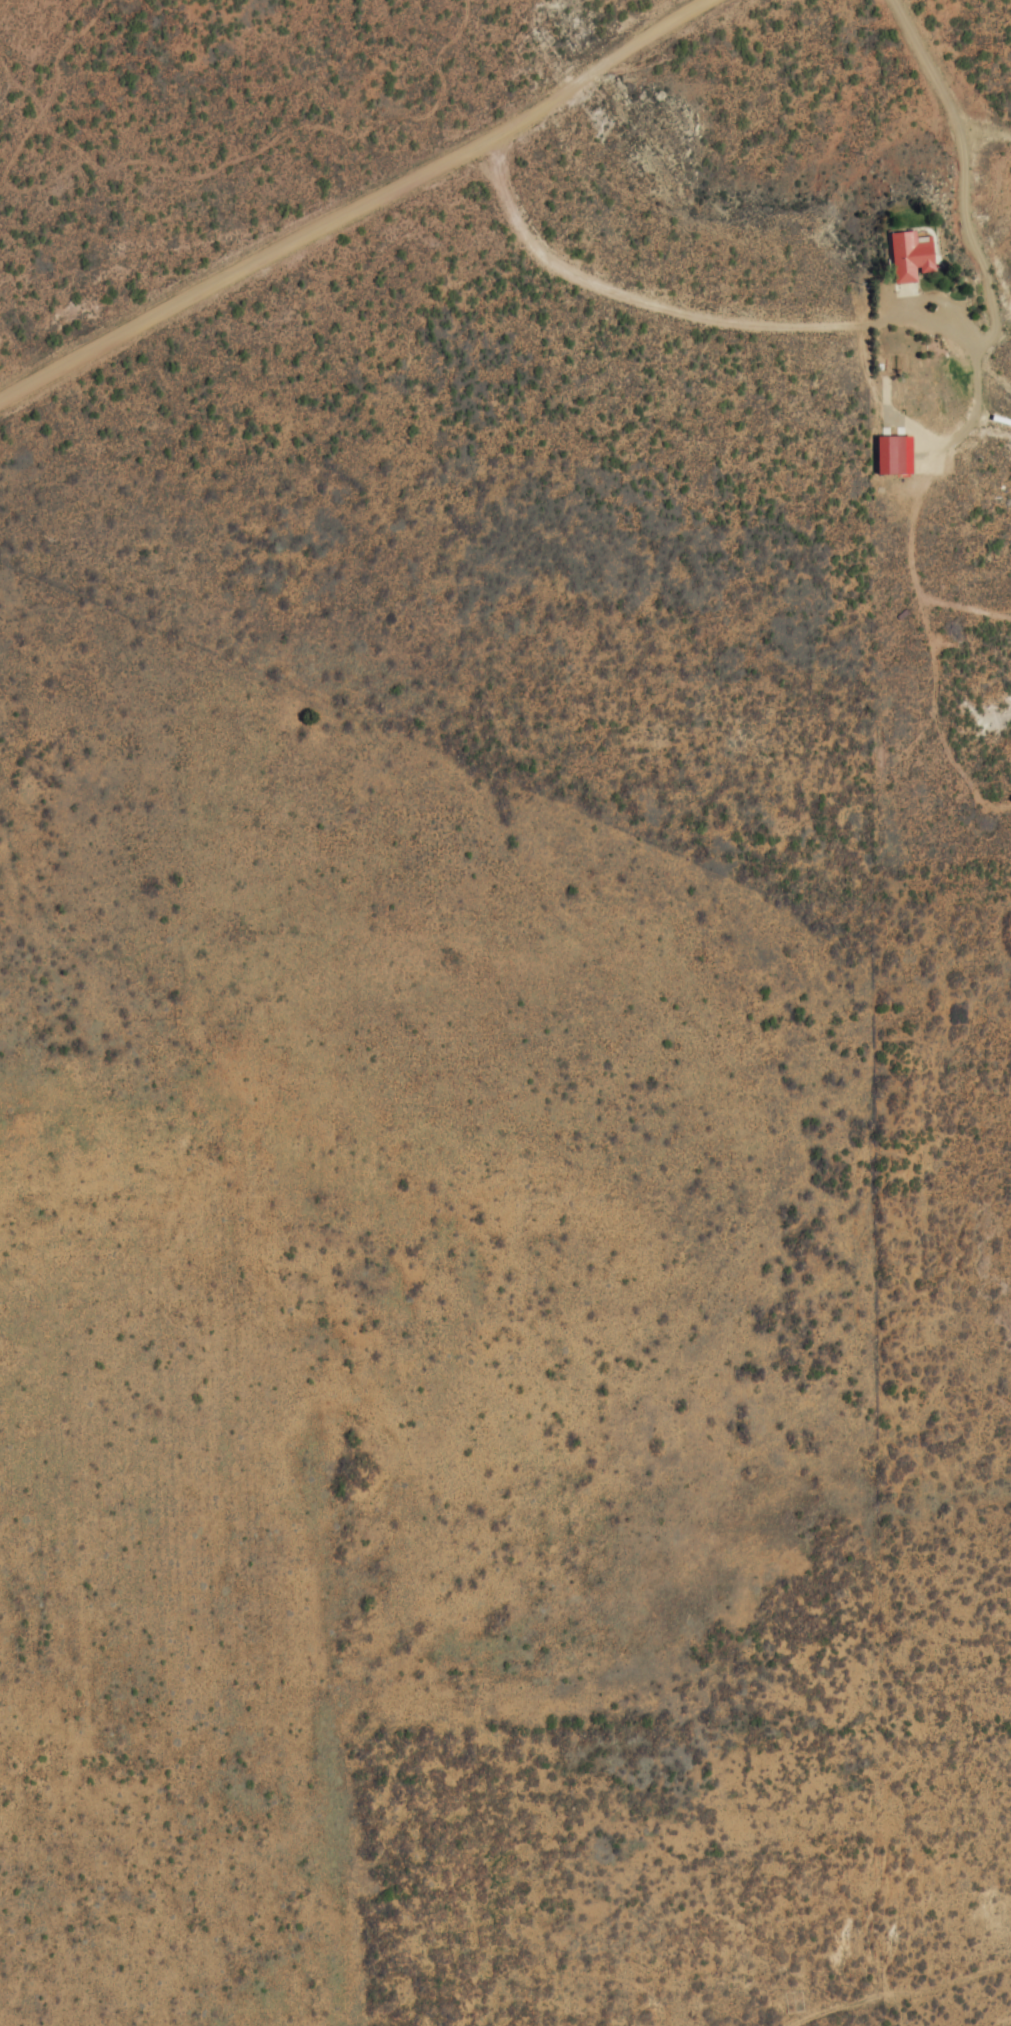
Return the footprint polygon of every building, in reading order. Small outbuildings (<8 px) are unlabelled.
[(885,232),(890,284),(913,282),(912,274),(930,272),(927,241),(912,242),(911,230),(885,232)]
